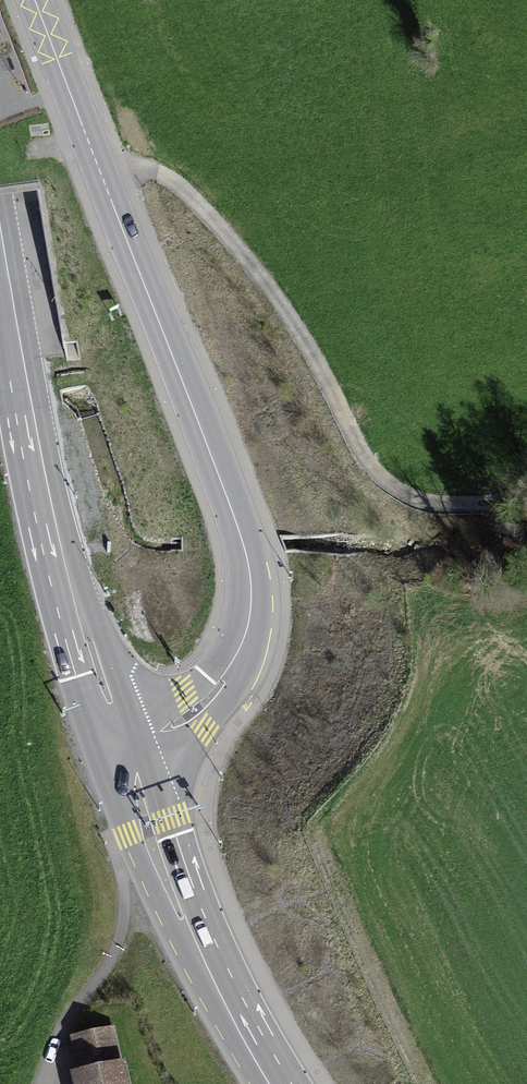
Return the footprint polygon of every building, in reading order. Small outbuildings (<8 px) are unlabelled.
[(83,1077),(84,1083),(144,1083),(140,1065),(83,1077)]
